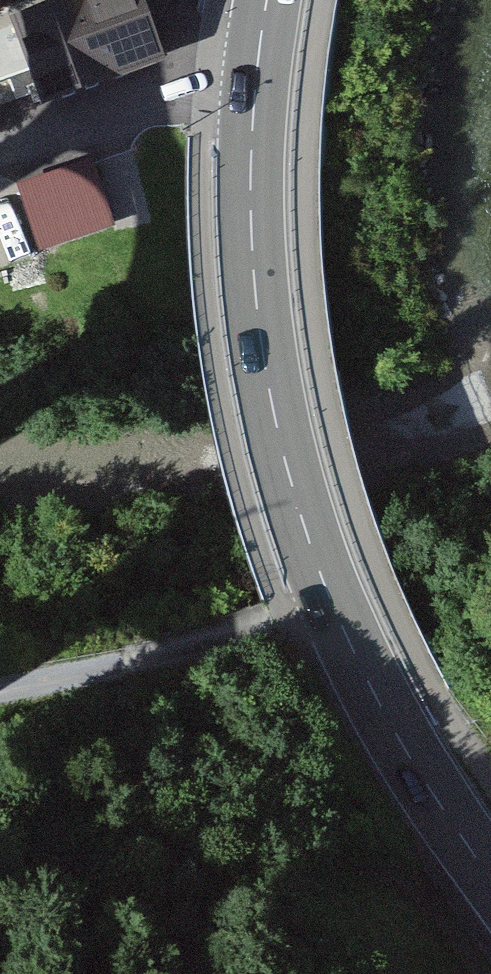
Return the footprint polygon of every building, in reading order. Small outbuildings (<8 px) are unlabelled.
[(153,0),(90,0),(27,25),(60,107),(177,60),(153,0)] [(48,257),(124,227),(97,158),(21,188),(48,257)]
